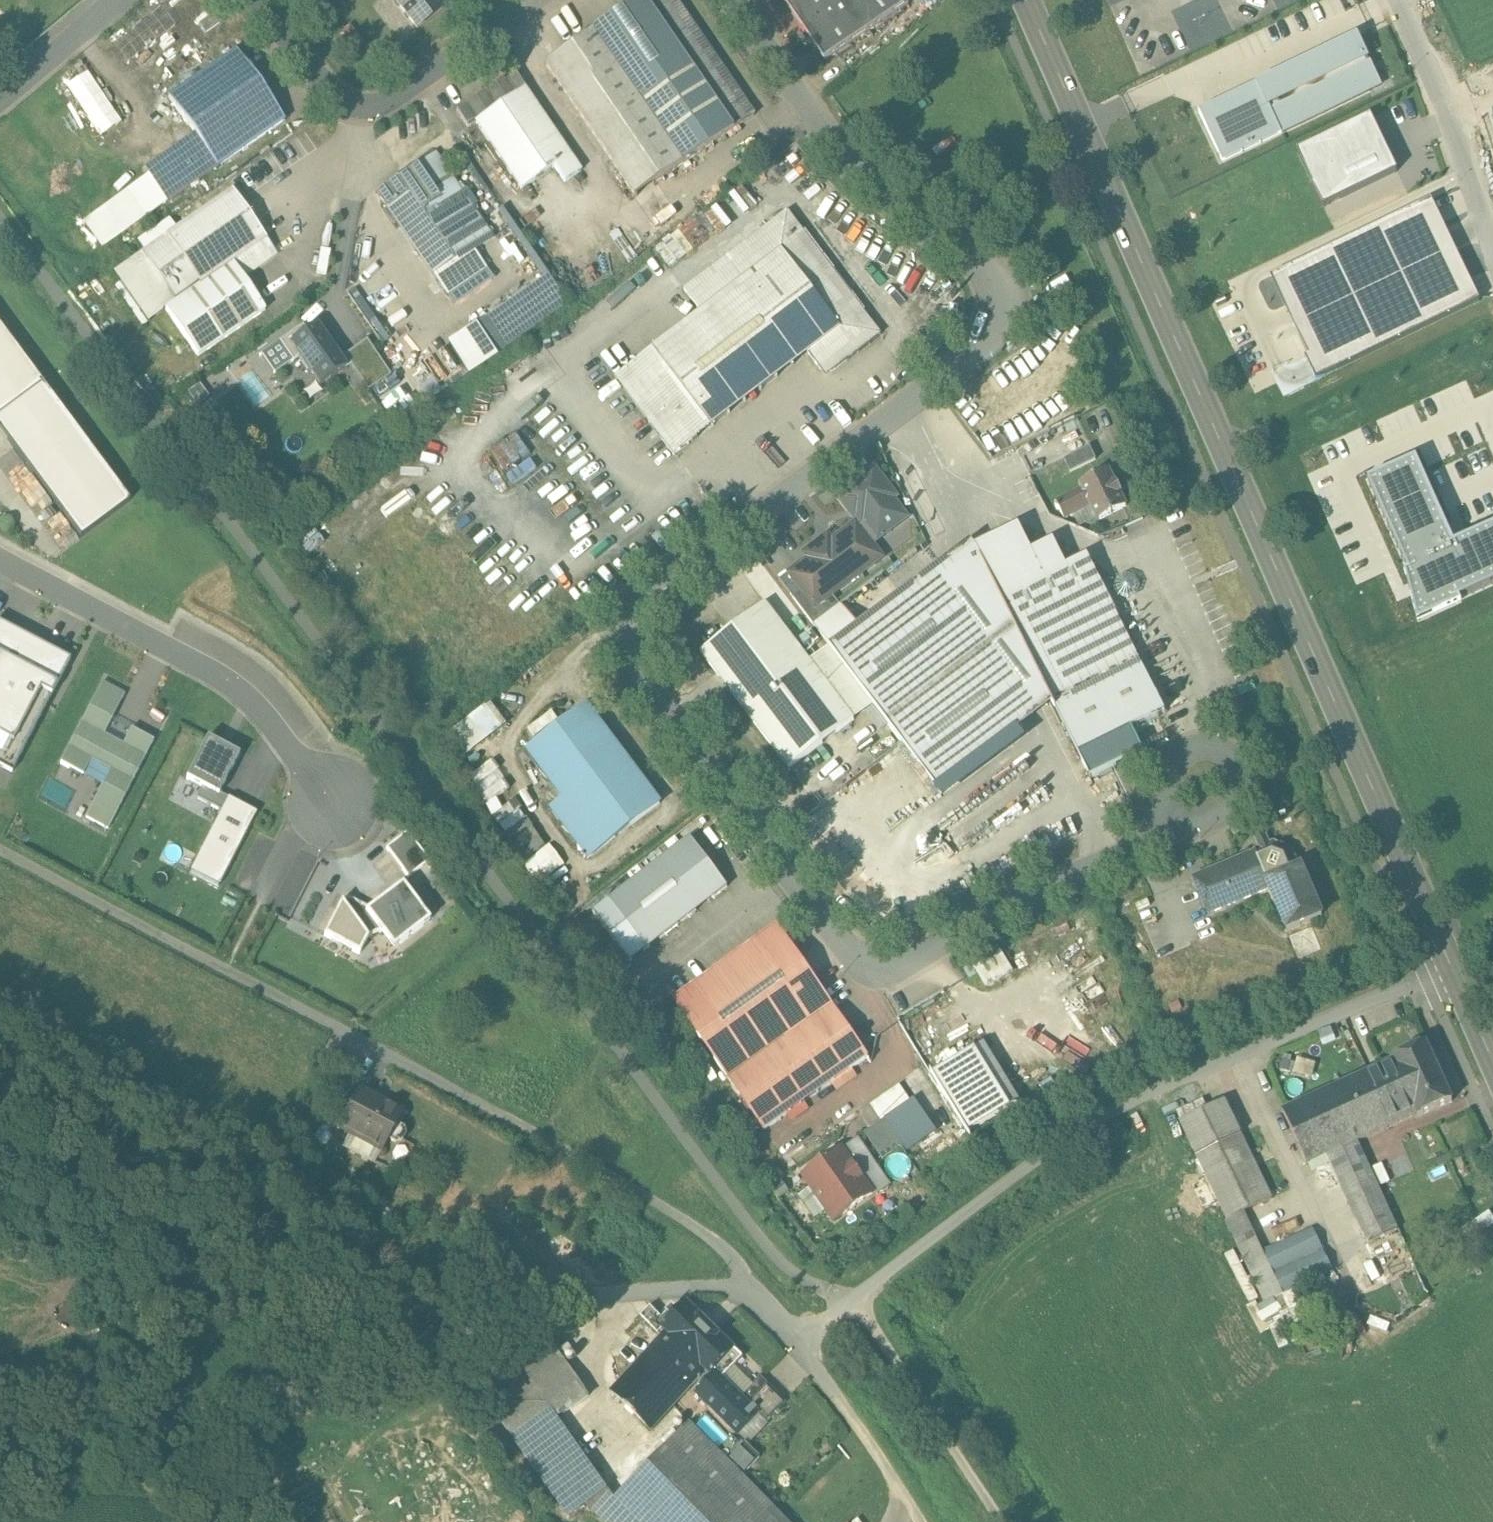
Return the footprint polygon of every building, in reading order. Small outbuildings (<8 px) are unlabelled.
[(417,28),(442,9),(436,0),(396,0),(417,28)] [(545,63),(636,196),(735,129),(648,0),(637,0),(545,63)] [(678,0),(648,0),(735,129),(756,114),(678,0)] [(906,0),(784,0),(826,62),(909,5),(906,0)] [(1202,110),(1226,161),(1385,86),(1361,35),(1202,110)] [(237,52),(169,98),(217,167),(284,121),(237,52)] [(101,135),(122,122),(89,71),(68,85),(101,135)] [(514,71),(457,110),(469,128),(476,123),(526,89),(514,71)] [(526,89),(476,123),(521,190),(555,167),(565,182),(581,171),(526,89)] [(1300,152),(1327,207),(1396,173),(1370,119),(1300,152)] [(447,171),(435,154),(436,154),(435,153),(416,165),(428,184),(447,171)] [(428,184),(416,165),(376,192),(433,275),(472,248),(428,184)] [(232,190),(142,252),(176,302),(233,263),(266,239),(232,190)] [(1434,199),(1272,275),(1319,374),(1480,298),(1434,199)] [(788,211),(685,290),(702,312),(616,377),(675,455),(809,353),(825,376),(881,334),(788,211)] [(679,230),(657,247),(672,266),(694,249),(679,230)] [(266,239),(233,263),(243,277),(277,254),(266,239)] [(233,263),(176,302),(175,302),(176,302),(166,309),(198,357),(265,311),(233,263)] [(537,286),(449,338),(467,369),(555,316),(537,286)] [(317,324),(307,332),(303,326),(279,342),(293,361),(299,357),(319,386),(347,367),(317,324)] [(42,385),(0,327),(0,417),(42,385)] [(366,348),(348,360),(361,378),(379,366),(366,348)] [(42,385),(0,417),(0,430),(80,539),(130,502),(42,385)] [(1064,456),(1086,445),(1082,437),(1060,448),(1064,456)] [(1090,447),(1065,459),(1071,471),(1096,459),(1090,447)] [(1360,474),(1404,570),(1414,624),(1492,588),(1492,518),(1457,534),(1419,448),(1360,474)] [(1109,469),(1080,483),(1080,485),(1081,485),(1082,487),(1056,500),(1065,518),(1091,505),(1097,518),(1098,520),(1127,505),(1109,469)] [(895,497),(875,470),(842,495),(845,498),(842,500),(855,517),(858,515),(862,520),(858,524),(872,543),(906,518),(892,499),(895,497)] [(857,523),(833,541),(830,538),(806,556),(808,559),(789,574),(797,583),(816,609),(884,558),(872,543),(858,524),(857,523)] [(1088,555),(1067,566),(1054,540),(1032,551),(1019,525),(976,547),(981,558),(1053,703),(1055,707),(1056,707),(1079,754),(1166,711),(1088,555)] [(982,561),(945,579),(937,568),(859,626),(842,605),(815,626),(939,790),(1053,703),(982,561)] [(838,595),(846,606),(866,591),(865,590),(884,576),(877,566),(838,595)] [(816,609),(797,583),(787,590),(806,616),(816,609)] [(810,660),(766,603),(701,652),(789,768),(855,719),(854,718),(872,704),(829,647),(810,660)] [(13,770),(70,660),(0,624),(0,764),(13,770)] [(462,755),(509,722),(494,700),(447,732),(462,755)] [(660,802),(587,705),(528,749),(601,846),(660,802)] [(132,728),(124,743),(105,733),(112,720),(90,708),(61,762),(84,774),(92,759),(110,769),(96,796),(96,800),(97,800),(117,811),(152,744),(152,740),(152,739),(132,728)] [(240,754),(208,737),(187,777),(202,785),(196,796),(222,809),(229,797),(220,792),(240,754)] [(467,775),(484,799),(510,782),(493,757),(467,775)] [(222,809),(191,868),(220,883),(257,811),(229,797),(222,809)] [(430,860),(408,831),(387,847),(409,876),(430,860)] [(1267,834),(1255,839),(1259,847),(1254,849),(1256,853),(1251,855),(1244,858),(1237,861),(1230,864),(1208,873),(1209,873),(1199,877),(1195,879),(1209,914),(1270,888),(1287,930),(1323,915),(1321,912),(1316,902),(1317,901),(1314,895),(1314,896),(1310,886),(1310,885),(1308,879),(1307,880),(1303,869),(1302,866),(1301,866),(1293,848),(1274,840),(1270,842),(1267,834)] [(691,836),(609,898),(646,946),(728,886),(691,836)] [(548,840),(524,861),(539,879),(564,857),(548,840)] [(371,906),(366,910),(381,930),(394,946),(430,919),(403,883),(371,906)] [(371,906),(349,895),(343,898),(325,932),(360,951),(369,934),(381,930),(366,910),(371,906)] [(777,925),(673,997),(729,1078),(833,1006),(777,925)] [(998,948),(972,963),(985,984),(1011,968),(998,948)] [(833,1006),(729,1078),(764,1128),(867,1057),(871,1062),(868,1057),(833,1006)] [(985,1043),(933,1075),(969,1133),(1021,1101),(985,1043)] [(1393,1062),(1417,1115),(1418,1117),(1453,1101),(1427,1044),(1392,1060),(1393,1062)] [(1417,1115),(1393,1062),(1363,1076),(1387,1129),(1417,1115)] [(1363,1076),(1283,1112),(1307,1165),(1327,1156),(1358,1142),(1387,1129),(1363,1076)] [(360,1087),(340,1124),(382,1146),(388,1136),(397,1140),(403,1138),(407,1132),(405,1125),(396,1121),(402,1110),(360,1087)] [(782,1150),(824,1123),(810,1101),(768,1129),(782,1150)] [(1272,1199),(1225,1102),(1181,1123),(1228,1221),(1245,1213),(1272,1199)] [(886,1118),(867,1132),(883,1156),(903,1142),(886,1118)] [(1399,1231),(1358,1142),(1327,1156),(1368,1245),(1399,1231)] [(842,1149),(804,1175),(835,1219),(873,1193),(842,1149)] [(311,1197),(302,1191),(294,1205),(302,1211),(304,1207),(311,1197)] [(324,1207),(311,1197),(304,1207),(317,1218),(324,1207)] [(331,1212),(324,1207),(317,1218),(315,1220),(322,1226),(331,1212)] [(1263,1252),(1245,1213),(1228,1221),(1227,1221),(1266,1304),(1284,1295),(1263,1252)] [(1313,1228),(1263,1252),(1284,1295),(1334,1272),(1313,1228)] [(668,1322),(660,1330),(663,1333),(662,1334),(610,1387),(650,1426),(697,1377),(705,1384),(717,1371),(714,1367),(734,1347),(688,1302),(668,1322)] [(650,1304),(640,1314),(662,1334),(663,1333),(660,1330),(668,1322),(650,1304)] [(478,1384),(487,1398),(559,1348),(549,1335),(478,1384)] [(743,1356),(734,1347),(714,1367),(717,1371),(723,1377),(743,1356)] [(487,1398),(508,1427),(547,1400),(579,1378),(559,1348),(487,1398)] [(723,1377),(717,1371),(705,1384),(697,1393),(738,1434),(759,1414),(759,1413),(741,1395),(723,1377)] [(787,1402),(761,1375),(741,1395),(759,1413),(759,1414),(767,1422),(787,1402)] [(547,1400),(556,1414),(589,1391),(579,1378),(547,1400)] [(547,1400),(508,1427),(567,1512),(585,1499),(606,1484),(556,1414),(547,1400)] [(690,1420),(626,1482),(665,1521),(758,1521),(761,1520),(774,1506),(690,1420)] [(735,1436),(724,1447),(738,1461),(749,1450),(735,1436)] [(419,1467),(444,1510),(480,1485),(458,1456),(447,1462),(441,1454),(419,1467)] [(626,1482),(613,1494),(606,1484),(585,1499),(607,1521),(665,1521),(626,1482)] [(774,1506),(761,1520),(763,1521),(790,1521),(774,1506)]
